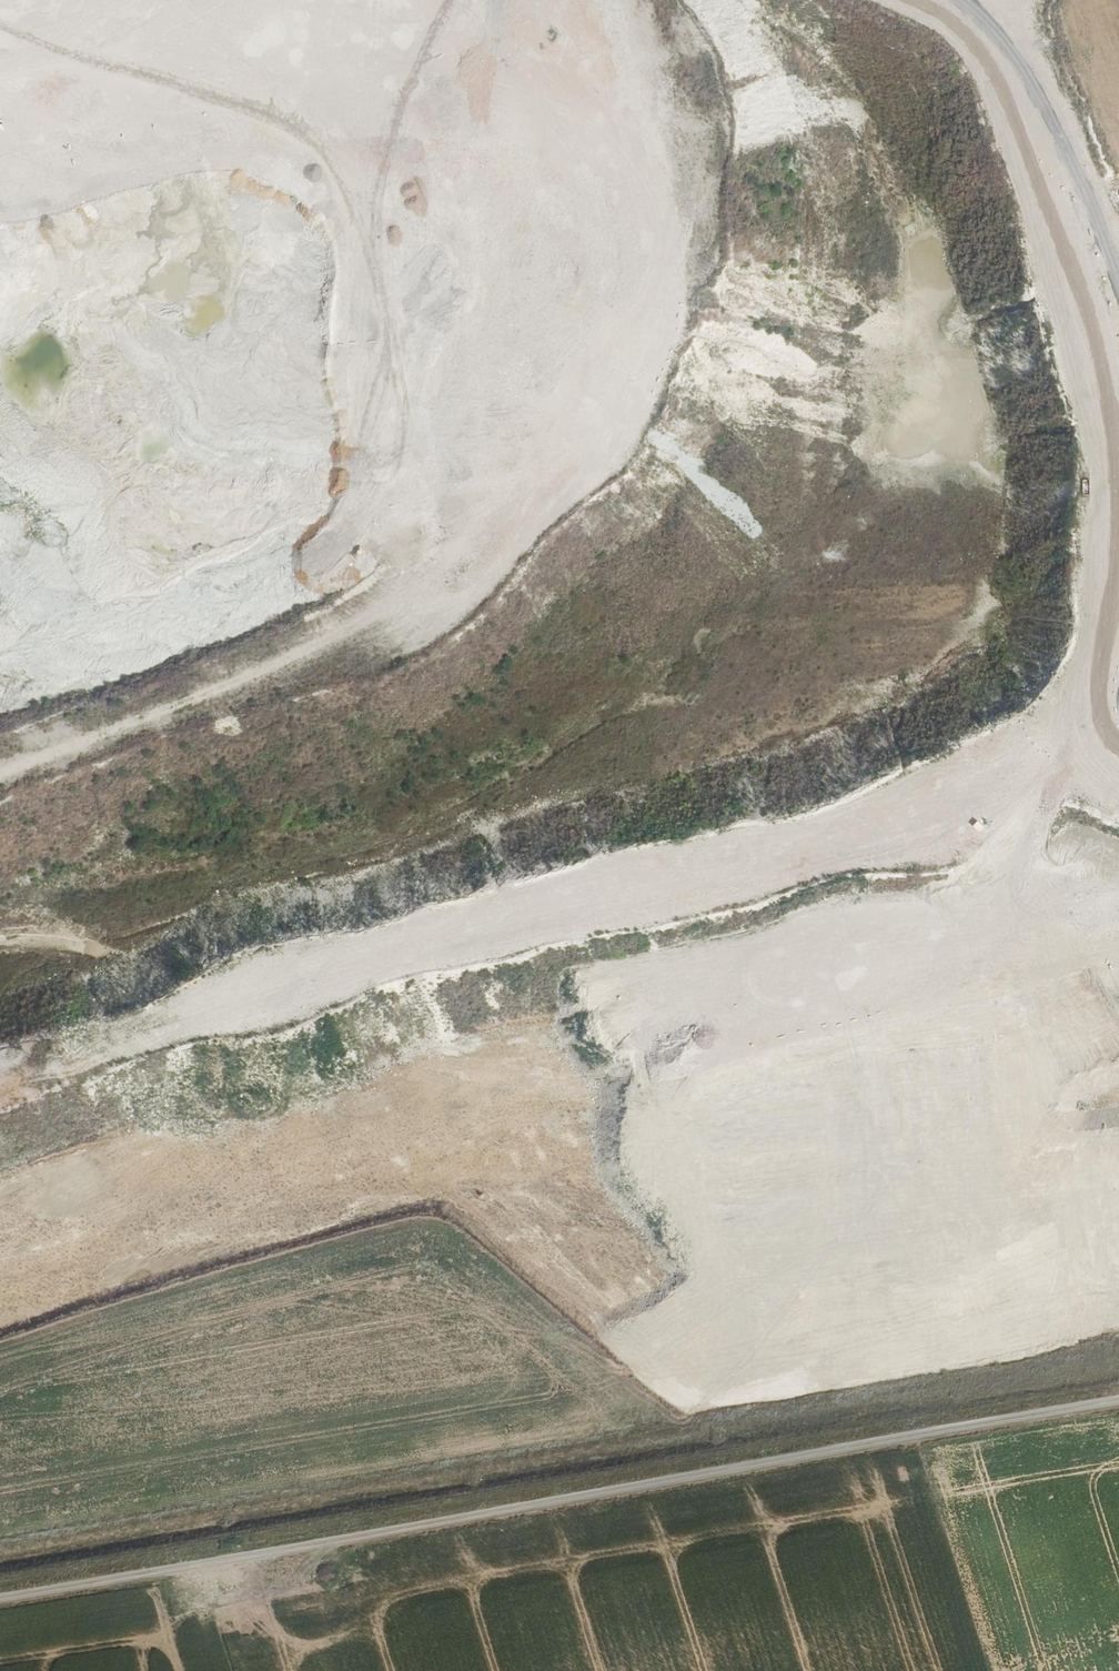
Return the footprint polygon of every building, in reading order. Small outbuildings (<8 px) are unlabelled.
[(18,39),(34,36),(33,31),(17,34),(18,39)]
